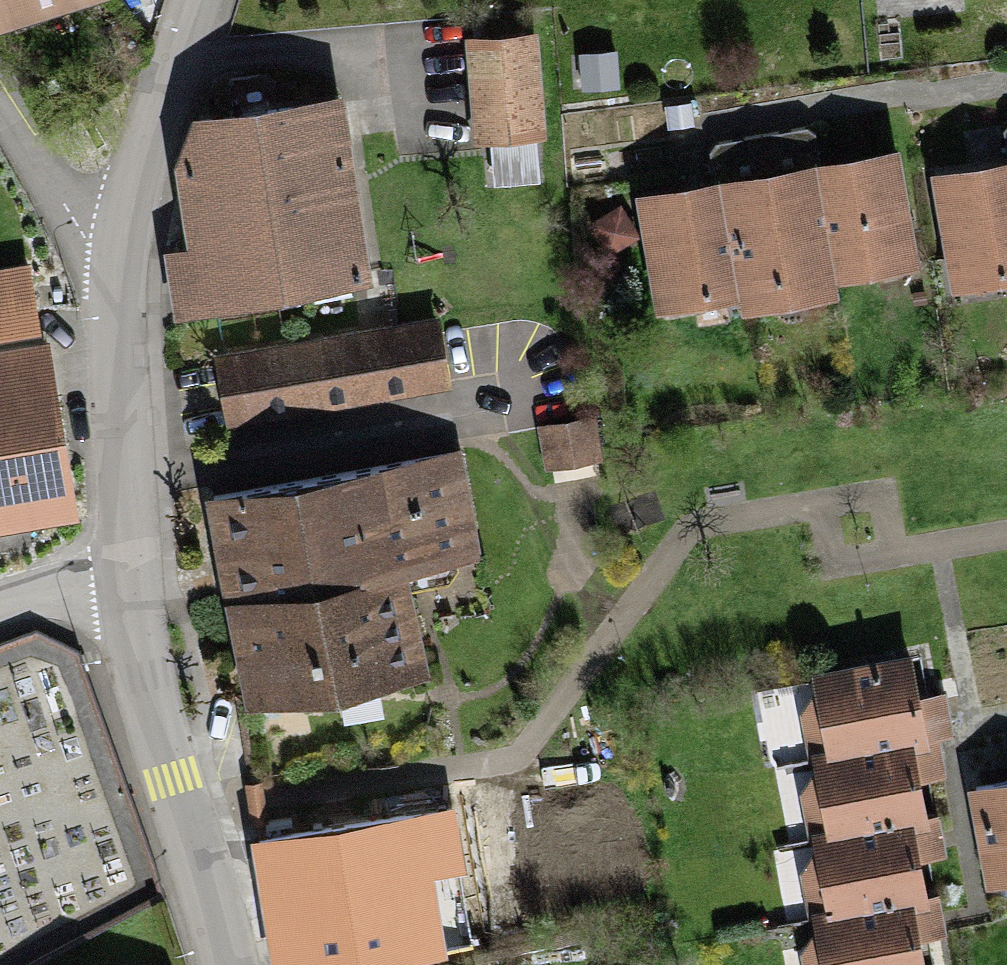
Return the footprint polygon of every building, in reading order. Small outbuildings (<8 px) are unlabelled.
[(109,0),(0,0),(0,34),(109,0)] [(546,155),(540,31),(456,35),(462,159),(546,155)] [(350,272),(332,102),(189,117),(203,242),(183,244),(188,288),(350,272)] [(717,184),(631,198),(649,312),(736,299),(739,316),(821,302),(819,286),(911,271),(893,156),(813,169),(809,142),(712,157),(717,184)] [(925,183),(943,298),(1006,287),(1006,170),(925,183)] [(435,322),(212,362),(223,427),(446,387),(435,322)] [(0,370),(0,533),(63,524),(39,364),(0,370)] [(593,420),(542,426),(547,469),(598,463),(593,420)] [(211,507),(243,707),(409,680),(392,573),(463,561),(448,469),(211,507)] [(902,661),(800,679),(816,769),(907,753),(917,751),(902,661)] [(921,831),(907,753),(816,769),(800,771),(813,849),(909,833),(921,831)] [(966,787),(977,892),(1006,889),(1006,783),(966,787)] [(253,846),(274,964),(418,964),(450,960),(436,882),(466,875),(456,811),(253,846)] [(922,904),(909,833),(813,849),(799,852),(812,923),(902,907),(922,904)] [(902,907),(812,923),(798,925),(805,964),(912,964),(902,907)]
